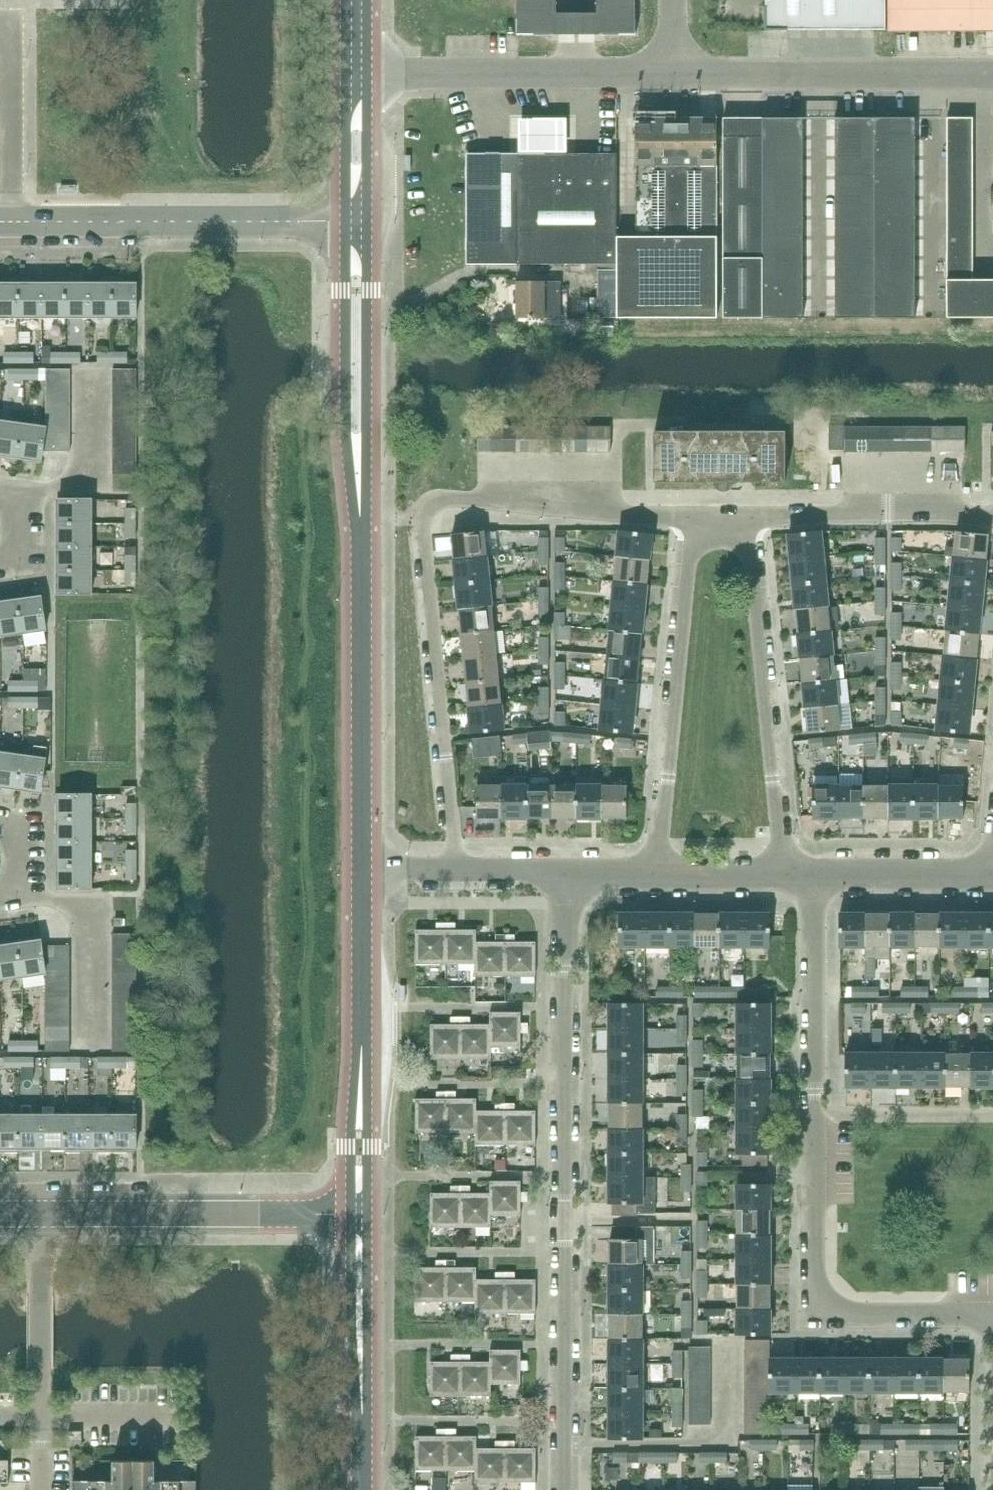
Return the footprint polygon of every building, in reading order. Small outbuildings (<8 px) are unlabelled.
[(517,13),(565,13),(565,0),(517,0),(517,13)] [(597,13),(637,13),(637,0),(597,0),(597,13)] [(766,30),(841,30),(886,30),(886,0),(766,0),(766,30)] [(888,31),(992,31),(992,0),(888,0),(888,31)] [(565,13),(517,13),(517,35),(577,35),(577,13),(565,13)] [(597,13),(577,13),(577,35),(637,35),(637,13),(597,13)] [(566,115),(519,115),(519,150),(566,150),(566,115)] [(875,118),(875,138),(915,138),(915,117),(875,118)] [(717,318),(717,118),(637,118),(636,238),(617,238),(617,264),(617,318),(717,318)] [(763,138),(763,126),(763,123),(763,118),(723,118),(724,200),(724,318),(763,318),(763,317),(763,298),(763,278),(763,258),(763,238),(763,218),(763,198),(763,178),(763,158),(763,138)] [(763,138),(803,138),(803,118),(770,118),(763,118),(763,123),(763,126),(763,138)] [(835,138),(875,138),(875,118),(835,118),(835,138)] [(973,139),(973,118),(947,118),(947,139),(973,139)] [(763,158),(803,158),(803,138),(763,138),(763,158)] [(835,158),(875,158),(875,138),(835,138),(835,158)] [(875,138),(875,158),(915,158),(915,138),(875,138)] [(947,159),(973,159),(973,139),(947,139),(947,159)] [(617,238),(617,154),(561,154),(561,155),(517,155),(468,155),(469,192),(469,263),(517,263),(517,264),(617,264),(617,238)] [(763,178),(803,178),(803,158),(763,158),(763,178)] [(835,178),(875,178),(875,158),(835,158),(835,178)] [(875,158),(875,178),(915,178),(915,158),(875,158)] [(947,180),(973,180),(973,159),(947,159),(947,180)] [(763,198),(803,198),(803,178),(763,178),(763,198)] [(835,198),(875,198),(875,178),(835,178),(835,198)] [(875,178),(875,198),(915,198),(915,178),(875,178)] [(947,200),(973,200),(973,180),(947,180),(947,200)] [(763,218),(803,218),(803,198),(763,198),(763,218)] [(835,218),(875,218),(875,198),(835,198),(835,218)] [(875,198),(875,218),(915,218),(915,198),(875,198)] [(947,220),(973,220),(973,200),(947,200),(947,220)] [(763,238),(803,238),(803,218),(763,218),(763,238)] [(835,238),(875,238),(875,218),(835,218),(835,238)] [(875,218),(875,238),(915,238),(915,218),(875,218)] [(947,240),(973,240),(973,220),(947,220),(947,240)] [(763,258),(803,258),(803,238),(763,238),(763,258)] [(835,258),(875,258),(875,238),(835,238),(835,258)] [(875,238),(875,258),(915,258),(915,238),(875,238)] [(947,260),(973,260),(973,240),(947,240),(947,260)] [(763,278),(803,278),(803,258),(763,258),(763,278)] [(835,278),(875,278),(875,258),(835,258),(835,278)] [(875,258),(875,278),(915,278),(915,258),(875,258)] [(973,281),(973,280),(973,260),(947,260),(947,281),(973,281)] [(617,318),(617,271),(598,270),(598,318),(617,318)] [(763,298),(803,298),(803,278),(763,278),(763,298)] [(835,298),(875,298),(875,278),(835,278),(835,298)] [(875,278),(875,298),(915,298),(915,278),(875,278)] [(992,318),(992,280),(973,280),(973,281),(947,281),(947,318),(992,318)] [(545,318),(545,282),(517,282),(517,318),(545,318)] [(19,317),(19,284),(0,284),(0,317),(19,317)] [(19,317),(42,317),(43,284),(19,284),(19,317)] [(42,317),(66,317),(66,284),(43,284),(42,317)] [(89,317),(90,284),(66,284),(66,317),(89,317)] [(89,317),(113,317),(113,284),(90,284),(89,317)] [(113,317),(137,317),(137,284),(113,284),(113,317)] [(803,298),(763,298),(763,317),(763,318),(803,318),(803,298)] [(835,318),(875,318),(875,298),(835,298),(835,313),(835,318)] [(875,298),(875,318),(915,318),(915,307),(915,298),(875,298)] [(5,362),(19,362),(19,352),(5,352),(5,362)] [(19,352),(19,362),(35,362),(35,352),(19,352)] [(53,362),(65,362),(65,352),(53,352),(53,362)] [(65,352),(65,362),(81,362),(81,352),(65,352)] [(99,363),(112,363),(112,352),(99,352),(99,363)] [(112,352),(112,363),(128,362),(128,352),(112,352)] [(24,379),(24,369),(8,369),(8,379),(24,379)] [(24,369),(24,379),(38,379),(38,369),(24,369)] [(70,381),(70,369),(46,369),(46,381),(70,381)] [(113,381),(137,381),(137,369),(113,369),(113,381)] [(70,393),(70,381),(46,381),(46,393),(70,393)] [(137,393),(137,381),(113,381),(113,393),(137,393)] [(70,405),(70,393),(46,393),(46,404),(70,405)] [(137,405),(137,393),(113,393),(113,404),(137,405)] [(70,416),(70,405),(46,404),(46,416),(70,416)] [(137,416),(137,405),(113,404),(113,416),(137,416)] [(70,427),(70,416),(46,416),(46,427),(70,427)] [(137,428),(137,416),(113,416),(113,428),(137,428)] [(24,424),(0,421),(0,455),(18,457),(19,450),(24,424)] [(43,451),(45,439),(46,427),(24,424),(19,450),(18,457),(42,461),(43,451)] [(844,450),(844,426),(829,426),(829,450),(830,450),(830,449),(843,449),(843,450),(844,450)] [(45,439),(70,440),(70,427),(46,427),(45,439)] [(490,427),(478,427),(478,451),(490,451),(490,427)] [(502,427),(490,427),(490,451),(502,451),(502,427)] [(514,427),(502,427),(502,451),(514,451),(514,427)] [(526,427),(514,427),(514,451),(526,451),(526,427)] [(539,427),(526,427),(526,451),(539,451),(539,427)] [(551,427),(539,427),(539,451),(551,451),(551,427)] [(563,427),(551,427),(551,451),(563,451),(563,427)] [(574,427),(563,427),(563,451),(574,452),(574,427)] [(586,427),(574,427),(574,452),(586,452),(586,427)] [(598,427),(586,427),(586,452),(598,452),(598,427)] [(611,428),(598,427),(598,452),(611,452),(611,428)] [(137,440),(137,428),(113,428),(113,440),(137,440)] [(857,428),(845,428),(845,452),(857,452),(857,428)] [(868,428),(857,428),(857,452),(869,452),(868,428)] [(881,428),(868,428),(869,452),(881,452),(881,428)] [(893,428),(881,428),(881,452),(893,452),(893,428)] [(905,428),(893,428),(893,452),(905,452),(905,428)] [(917,428),(905,428),(905,452),(917,452),(917,428)] [(929,428),(917,428),(917,452),(929,452),(929,428)] [(941,428),(929,428),(929,452),(941,452),(941,428)] [(953,428),(941,428),(941,452),(953,452),(953,428)] [(965,428),(953,428),(953,452),(966,452),(965,428)] [(784,437),(657,437),(657,432),(654,432),(654,482),(714,482),(714,484),(714,485),(715,487),(716,488),(717,489),(718,491),(720,492),(722,492),(725,492),(727,492),(730,491),(732,489),(733,488),(733,487),(734,485),(734,483),(734,482),(786,482),(786,432),(783,432),(784,437)] [(70,451),(70,440),(45,439),(43,451),(70,451)] [(137,451),(137,440),(113,440),(113,451),(137,451)] [(137,462),(137,451),(113,451),(113,463),(137,462)] [(113,475),(137,475),(137,462),(113,463),(113,475)] [(457,467),(455,476),(476,479),(477,470),(457,467)] [(92,523),(92,499),(59,499),(59,523),(92,523)] [(126,523),(136,523),(136,509),(126,508),(126,523)] [(92,547),(92,523),(59,523),(59,547),(92,547)] [(136,538),(136,523),(126,523),(126,537),(136,538)] [(487,557),(484,532),(484,531),(452,534),(455,560),(487,557)] [(539,552),(549,552),(549,538),(548,538),(548,531),(539,531),(539,552)] [(649,561),(652,534),(620,531),(617,557),(649,561)] [(791,560),(823,557),(821,531),(789,534),(791,560)] [(986,560),(988,535),(956,531),(954,557),(986,560)] [(555,551),(564,551),(564,538),(555,538),(555,551)] [(876,552),(885,552),(885,538),(876,538),(876,552)] [(891,551),(901,551),(901,538),(891,538),(891,551)] [(59,570),(92,570),(92,547),(59,547),(59,570)] [(549,552),(539,552),(539,565),(549,565),(549,552)] [(885,552),(876,552),(876,565),(885,565),(885,552)] [(126,570),(136,570),(136,556),(126,555),(126,570)] [(457,585),(489,582),(487,557),(455,560),(457,585)] [(647,585),(649,561),(617,557),(615,582),(647,585)] [(794,585),(826,582),(823,557),(791,560),(794,585)] [(983,585),(986,560),(954,557),(951,582),(983,585)] [(892,577),(901,577),(901,562),(892,562),(892,577)] [(564,577),(565,577),(565,565),(556,565),(556,577),(564,577)] [(58,594),(91,594),(92,570),(59,570),(58,594)] [(136,570),(126,570),(126,585),(136,585),(136,570)] [(565,591),(565,577),(564,577),(556,577),(555,591),(565,591)] [(901,590),(901,577),(892,577),(892,590),(901,590)] [(459,610),(491,607),(489,582),(457,585),(459,610)] [(644,610),(647,585),(615,582),(612,607),(644,610)] [(796,610),(828,607),(826,582),(794,585),(796,610)] [(981,610),(983,585),(951,582),(949,606),(981,610)] [(539,602),(549,602),(549,589),(539,589),(539,602)] [(876,602),(886,602),(886,589),(876,589),(876,602)] [(23,633),(47,629),(42,597),(18,600),(23,633)] [(23,633),(18,600),(0,603),(0,636),(23,633)] [(549,616),(549,602),(539,602),(540,616),(549,616)] [(886,615),(886,602),(876,602),(876,615),(886,615)] [(978,635),(981,610),(949,606),(946,631),(978,635)] [(462,634),(494,631),(491,607),(459,610),(462,634)] [(642,635),(644,610),(612,607),(610,632),(642,635)] [(798,634),(830,631),(828,607),(796,610),(798,634)] [(892,627),(901,627),(901,613),(892,613),(892,627)] [(556,627),(565,627),(565,614),(556,614),(556,627)] [(565,641),(565,627),(556,627),(555,641),(565,641)] [(902,641),(901,627),(892,627),(892,641),(902,641)] [(540,652),(549,652),(549,628),(539,628),(539,639),(540,652)] [(464,658),(496,655),(494,631),(462,634),(464,658)] [(801,659),(833,656),(830,631),(798,634),(801,659)] [(976,659),(978,635),(946,631),(944,656),(976,659)] [(640,659),(642,635),(610,632),(608,656),(640,659)] [(876,652),(886,652),(886,638),(876,638),(876,652)] [(549,652),(540,652),(540,666),(549,666),(549,652)] [(886,652),(876,652),(876,665),(885,665),(886,652)] [(467,683),(499,680),(496,655),(464,658),(467,683)] [(640,659),(608,656),(605,680),(637,683),(640,659)] [(803,684),(835,680),(833,656),(801,659),(803,684)] [(974,684),(976,659),(944,656),(942,680),(974,684)] [(892,676),(902,676),(901,663),(892,663),(892,676)] [(555,677),(565,677),(565,664),(556,664),(555,677)] [(549,678),(549,676),(549,669),(540,669),(539,677),(549,678)] [(902,690),(902,676),(892,676),(892,690),(902,690)] [(565,691),(565,677),(555,677),(555,691),(565,691)] [(469,708),(501,705),(499,680),(467,683),(469,708)] [(635,708),(637,683),(605,680),(603,705),(635,708)] [(806,708),(838,705),(835,680),(803,684),(806,708)] [(971,709),(974,684),(942,680),(939,705),(971,709)] [(9,691),(24,691),(24,681),(9,681),(9,691)] [(24,681),(24,691),(38,691),(38,681),(24,681)] [(876,701),(886,701),(886,688),(876,688),(876,701)] [(540,701),(549,701),(549,689),(540,689),(540,701)] [(24,708),(24,697),(9,697),(9,707),(24,708)] [(24,697),(24,708),(38,708),(38,698),(24,697)] [(549,701),(540,701),(540,716),(549,716),(549,701)] [(565,713),(565,701),(555,702),(555,713),(565,713)] [(886,701),(876,701),(876,715),(886,715),(886,701)] [(472,733),(504,730),(501,705),(469,708),(472,733)] [(632,733),(635,708),(603,705),(600,730),(632,733)] [(808,733),(840,730),(838,705),(806,708),(808,733)] [(969,733),(971,709),(939,705),(937,730),(969,733)] [(892,726),(901,726),(901,713),(892,712),(892,726)] [(565,727),(565,713),(555,713),(556,727),(565,727)] [(577,744),(578,735),(552,733),(551,742),(576,744),(577,744)] [(863,734),(864,744),(877,743),(876,733),(863,734)] [(914,744),(915,734),(901,733),(900,742),(914,744)] [(527,744),(540,743),(539,734),(527,735),(527,744)] [(850,745),(864,744),(863,734),(849,736),(850,745)] [(915,734),(914,744),(927,745),(928,736),(915,734)] [(514,746),(527,744),(527,735),(513,736),(514,746)] [(577,744),(590,745),(591,736),(578,735),(577,744)] [(473,749),(487,748),(486,738),(472,740),(473,749)] [(631,748),(632,739),(618,738),(617,747),(631,748)] [(823,747),(822,738),(809,739),(810,749),(823,747)] [(967,749),(968,739),(955,738),(954,748),(967,749)] [(468,749),(467,740),(467,739),(454,741),(455,750),(468,749)] [(23,756),(0,753),(0,786),(18,789),(23,756)] [(42,792),(46,759),(23,756),(18,789),(42,792)] [(503,818),(502,786),(477,786),(477,818),(503,818)] [(528,818),(527,786),(502,786),(503,818),(528,818)] [(552,818),(552,786),(527,786),(528,818),(552,818)] [(552,818),(577,818),(576,786),(552,786),(552,818)] [(577,818),(601,818),(601,786),(576,786),(577,818)] [(601,818),(627,818),(627,786),(601,786),(601,818)] [(813,818),(839,818),(839,786),(813,786),(813,818)] [(839,818),(864,818),(864,786),(839,786),(839,818)] [(864,818),(889,818),(889,786),(864,786),(864,818)] [(889,818),(913,818),(913,786),(889,786),(889,818)] [(913,818),(938,818),(938,786),(913,786),(913,818)] [(938,818),(964,818),(963,786),(938,786),(938,818)] [(59,819),(92,819),(92,794),(59,794),(59,819)] [(127,819),(137,819),(137,803),(127,803),(127,819)] [(92,842),(92,819),(59,819),(59,842),(92,842)] [(137,833),(137,819),(127,819),(127,833),(137,833)] [(92,865),(92,842),(59,842),(59,865),(92,865)] [(127,866),(137,866),(137,850),(127,850),(127,866)] [(92,889),(92,865),(59,865),(59,889),(92,889)] [(137,880),(137,866),(127,866),(127,879),(137,880)] [(645,946),(645,914),(620,914),(620,946),(645,946)] [(645,946),(670,946),(670,914),(645,914),(645,946)] [(670,946),(695,946),(695,914),(670,914),(670,946)] [(695,946),(720,946),(720,914),(695,914),(695,946)] [(720,946),(745,946),(745,914),(720,914),(720,946)] [(745,946),(770,946),(770,914),(745,914),(745,946)] [(866,946),(866,914),(840,914),(840,946),(866,946)] [(891,946),(891,914),(866,914),(866,946),(891,946)] [(916,946),(915,914),(891,914),(891,946),(916,946)] [(940,946),(940,914),(915,914),(916,946),(940,946)] [(964,946),(964,914),(940,914),(940,946),(964,946)] [(989,946),(989,914),(964,914),(964,946),(989,946)] [(446,964),(447,923),(437,923),(437,930),(416,930),(416,964),(446,964)] [(455,930),(455,923),(447,923),(446,964),(476,965),(477,965),(477,942),(476,942),(476,930),(455,930)] [(137,946),(137,934),(113,934),(113,946),(137,946)] [(505,976),(506,942),(506,935),(496,935),(496,942),(477,942),(477,965),(476,965),(476,976),(505,976)] [(536,942),(515,942),(515,935),(506,935),(506,942),(505,976),(536,976),(536,942)] [(46,974),(45,969),(44,958),(42,946),(42,940),(18,943),(23,977),(46,974)] [(23,977),(18,943),(0,946),(0,980),(23,977)] [(70,946),(43,946),(42,946),(44,958),(70,958),(70,946)] [(137,958),(137,946),(113,946),(113,958),(137,958)] [(70,969),(70,958),(44,958),(45,969),(70,969)] [(137,969),(137,958),(113,958),(113,969),(137,969)] [(70,981),(70,969),(45,969),(46,974),(46,981),(70,981)] [(137,981),(137,969),(113,969),(113,981),(137,981)] [(70,993),(70,981),(46,981),(46,993),(70,993)] [(137,993),(137,981),(113,981),(113,993),(137,993)] [(866,997),(866,988),(852,987),(852,997),(866,997)] [(620,997),(633,997),(633,988),(620,988),(620,997)] [(657,997),(670,997),(670,988),(657,988),(657,997)] [(670,988),(670,997),(684,997),(684,988),(670,988)] [(720,997),(720,988),(706,988),(706,997),(720,997)] [(720,988),(720,997),(733,997),(733,988),(720,988)] [(770,997),(770,988),(756,988),(756,997),(770,997)] [(866,988),(866,997),(879,997),(879,988),(866,988)] [(902,998),(916,997),(916,988),(902,988),(902,998)] [(916,988),(916,997),(928,997),(928,988),(916,988)] [(964,998),(964,988),(952,988),(952,998),(964,998)] [(964,988),(964,998),(978,998),(978,988),(964,988)] [(70,1004),(70,993),(46,993),(46,1005),(70,1004)] [(113,1005),(137,1004),(137,993),(113,993),(113,1005)] [(642,1030),(642,1003),(610,1003),(610,1029),(642,1030)] [(770,1029),(770,1003),(738,1003),(738,1029),(770,1029)] [(866,1014),(866,1004),(866,1003),(852,1003),(852,1013),(866,1014)] [(46,1016),(70,1016),(70,1004),(46,1005),(46,1016)] [(113,1016),(137,1016),(137,1004),(113,1005),(113,1016)] [(703,1018),(703,1004),(693,1004),(693,1018),(703,1018)] [(884,1014),(897,1013),(897,1004),(884,1004),(884,1014)] [(897,1004),(897,1013),(910,1013),(910,1004),(897,1004)] [(946,1013),(946,1004),(933,1004),(933,1013),(946,1013)] [(946,1004),(946,1013),(960,1013),(960,1004),(946,1004)] [(983,1004),(983,1013),(992,1013),(992,1004),(983,1004)] [(521,1023),(521,1012),(490,1012),(490,1024),(490,1047),(521,1047),(521,1033),(528,1033),(528,1023),(521,1023)] [(46,1028),(70,1028),(70,1016),(46,1016),(46,1028)] [(113,1028),(137,1028),(137,1016),(113,1016),(113,1028)] [(678,1030),(687,1030),(688,1016),(678,1016),(678,1030)] [(431,1059),(461,1059),(461,1017),(451,1017),(451,1024),(430,1024),(431,1059)] [(490,1024),(470,1024),(470,1017),(461,1017),(461,1059),(490,1059),(490,1047),(490,1024)] [(46,1040),(70,1039),(70,1028),(46,1028),(46,1040)] [(113,1040),(137,1039),(137,1028),(113,1028),(113,1040)] [(642,1054),(642,1030),(610,1029),(610,1054),(642,1054)] [(770,1054),(770,1029),(738,1029),(738,1054),(770,1054)] [(687,1043),(687,1030),(678,1030),(678,1043),(687,1043)] [(46,1051),(70,1051),(70,1039),(46,1040),(46,1051)] [(113,1052),(137,1051),(137,1039),(113,1040),(113,1052)] [(9,1052),(24,1051),(24,1041),(9,1041),(9,1052)] [(24,1041),(24,1051),(39,1051),(39,1041),(24,1041)] [(693,1053),(703,1053),(703,1041),(693,1041),(693,1053)] [(703,1067),(703,1053),(693,1053),(693,1067),(703,1067)] [(642,1079),(642,1054),(610,1054),(610,1079),(642,1079)] [(770,1079),(770,1054),(738,1054),(738,1078),(770,1079)] [(872,1086),(872,1054),(846,1054),(846,1086),(872,1086)] [(897,1086),(897,1054),(872,1054),(872,1086),(897,1086)] [(922,1086),(922,1054),(897,1054),(897,1086),(922,1086)] [(946,1086),(946,1054),(922,1054),(922,1086),(946,1086)] [(971,1086),(971,1054),(946,1054),(946,1086),(971,1086)] [(971,1054),(971,1086),(992,1086),(992,1054),(971,1054)] [(19,1068),(19,1058),(5,1058),(5,1068),(19,1068)] [(19,1058),(19,1068),(34,1068),(34,1058),(19,1058)] [(66,1068),(66,1058),(52,1058),(52,1068),(66,1068)] [(66,1058),(66,1068),(81,1068),(81,1058),(66,1058)] [(113,1068),(113,1058),(98,1058),(98,1068),(113,1068)] [(113,1058),(113,1068),(128,1069),(128,1058),(113,1058)] [(677,1079),(687,1080),(687,1066),(678,1066),(677,1079)] [(770,1103),(770,1079),(738,1078),(738,1103),(770,1103)] [(642,1104),(642,1079),(610,1079),(610,1104),(642,1104)] [(687,1093),(687,1080),(677,1079),(677,1093),(687,1093)] [(693,1103),(703,1103),(703,1090),(693,1090),(693,1103)] [(446,1133),(446,1092),(437,1092),(437,1099),(416,1099),(416,1133),(446,1133)] [(456,1099),(456,1092),(446,1092),(446,1133),(476,1133),(476,1111),(476,1099),(456,1099)] [(703,1117),(703,1103),(693,1103),(693,1117),(698,1117),(703,1117)] [(770,1128),(770,1103),(738,1103),(738,1128),(770,1128)] [(506,1145),(505,1104),(496,1104),(496,1111),(476,1111),(476,1133),(476,1145),(506,1145)] [(515,1111),(515,1104),(505,1104),(506,1145),(536,1145),(536,1111),(515,1111)] [(642,1129),(642,1104),(610,1104),(610,1129),(642,1129)] [(19,1148),(19,1115),(0,1115),(0,1148),(19,1148)] [(19,1148),(42,1148),(42,1115),(19,1115),(19,1148)] [(42,1148),(66,1148),(66,1115),(42,1115),(42,1148)] [(66,1148),(89,1148),(89,1115),(66,1115),(66,1148)] [(89,1148),(112,1148),(113,1115),(89,1115),(89,1148)] [(137,1115),(113,1115),(112,1148),(137,1148),(137,1115)] [(678,1129),(687,1129),(687,1115),(678,1115),(678,1129)] [(770,1153),(770,1128),(738,1128),(738,1153),(743,1153),(767,1153),(770,1153)] [(642,1154),(642,1129),(610,1129),(610,1153),(642,1154)] [(687,1141),(687,1129),(678,1129),(678,1141),(687,1141)] [(707,1166),(707,1152),(698,1152),(698,1166),(707,1166)] [(642,1178),(642,1177),(642,1154),(610,1153),(610,1178),(642,1178)] [(768,1166),(767,1153),(743,1153),(743,1166),(768,1166)] [(682,1178),(692,1178),(692,1165),(687,1165),(682,1165),(682,1178)] [(698,1186),(707,1186),(707,1172),(698,1172),(698,1186)] [(743,1184),(768,1184),(768,1172),(743,1172),(743,1184)] [(655,1213),(655,1178),(655,1177),(642,1177),(642,1178),(610,1178),(610,1203),(612,1203),(637,1203),(637,1213),(655,1213)] [(692,1192),(692,1178),(682,1178),(682,1192),(692,1192)] [(521,1192),(521,1181),(490,1181),(490,1193),(490,1216),(521,1216),(521,1202),(528,1202),(528,1192),(521,1192)] [(768,1184),(743,1184),(737,1184),(737,1210),(770,1210),(770,1184),(768,1184)] [(461,1228),(461,1186),(451,1186),(451,1193),(430,1193),(431,1227),(461,1228)] [(470,1193),(470,1186),(461,1186),(461,1228),(489,1228),(490,1216),(490,1193),(470,1193)] [(637,1215),(637,1213),(637,1203),(612,1203),(612,1215),(637,1215)] [(737,1235),(770,1234),(770,1210),(737,1210),(737,1235)] [(697,1235),(707,1235),(707,1221),(697,1221),(697,1235)] [(612,1239),(610,1239),(610,1265),(642,1265),(655,1265),(655,1227),(637,1227),(637,1239),(612,1239)] [(637,1239),(637,1227),(612,1227),(612,1239),(637,1239)] [(737,1259),(770,1259),(770,1234),(737,1235),(737,1259)] [(707,1235),(697,1235),(697,1248),(707,1248),(707,1235)] [(682,1264),(692,1264),(692,1252),(682,1251),(682,1264)] [(737,1284),(770,1284),(770,1259),(737,1259),(737,1284)] [(446,1302),(446,1260),(436,1260),(436,1267),(416,1267),(416,1302),(446,1302)] [(455,1267),(455,1260),(446,1260),(446,1302),(475,1302),(476,1302),(476,1279),(476,1267),(455,1267)] [(692,1264),(682,1264),(682,1278),(692,1278),(692,1264)] [(610,1289),(642,1289),(642,1265),(610,1265),(610,1289)] [(697,1285),(707,1285),(707,1271),(697,1271),(697,1285)] [(505,1314),(505,1272),(496,1272),(496,1279),(476,1279),(476,1302),(475,1302),(476,1314),(505,1314)] [(515,1279),(515,1272),(505,1272),(505,1314),(536,1314),(536,1279),(515,1279)] [(737,1309),(770,1309),(770,1284),(737,1284),(737,1309)] [(707,1285),(697,1285),(697,1297),(707,1297),(707,1285)] [(610,1314),(642,1314),(642,1289),(610,1289),(610,1314)] [(682,1314),(692,1314),(692,1301),(682,1301),(682,1314)] [(738,1334),(770,1334),(770,1309),(737,1309),(738,1334)] [(610,1339),(642,1339),(642,1314),(610,1314),(610,1339)] [(692,1314),(682,1314),(682,1329),(692,1329),(692,1314)] [(697,1334),(707,1334),(707,1321),(697,1321),(697,1334)] [(610,1364),(642,1364),(642,1339),(610,1339),(610,1364)] [(770,1352),(770,1340),(745,1340),(745,1352),(770,1352)] [(711,1359),(711,1347),(692,1347),(689,1347),(689,1359),(711,1359)] [(521,1361),(521,1350),(490,1350),(490,1362),(491,1362),(491,1385),(521,1384),(521,1370),(528,1370),(528,1361),(521,1361)] [(673,1364),(682,1364),(682,1351),(673,1351),(673,1364)] [(770,1364),(770,1359),(770,1352),(745,1352),(745,1364),(770,1364)] [(461,1397),(461,1355),(452,1355),(451,1362),(431,1362),(431,1396),(461,1397)] [(470,1362),(470,1355),(461,1355),(461,1397),(491,1397),(491,1385),(491,1362),(490,1362),(470,1362)] [(710,1370),(711,1359),(689,1359),(689,1370),(710,1370)] [(770,1391),(796,1391),(795,1359),(770,1359),(770,1364),(770,1376),(770,1387),(770,1391)] [(796,1391),(820,1391),(820,1359),(795,1359),(796,1391)] [(820,1391),(845,1391),(845,1359),(820,1359),(820,1391)] [(845,1391),(870,1391),(870,1359),(845,1359),(845,1391)] [(870,1391),(895,1391),(895,1359),(870,1359),(870,1391)] [(895,1391),(919,1391),(919,1359),(895,1359),(895,1391)] [(919,1391),(944,1391),(944,1359),(919,1359),(919,1391)] [(944,1391),(969,1391),(969,1359),(944,1359),(944,1391)] [(610,1389),(642,1388),(642,1364),(610,1364),(610,1389)] [(682,1364),(673,1364),(672,1378),(682,1378),(682,1364)] [(770,1376),(770,1364),(745,1364),(745,1375),(770,1376)] [(710,1381),(710,1370),(689,1370),(689,1381),(710,1381)] [(770,1387),(770,1376),(745,1375),(745,1387),(770,1387)] [(710,1392),(710,1381),(689,1381),(689,1392),(710,1392)] [(770,1391),(770,1387),(745,1387),(745,1399),(770,1399),(770,1391)] [(610,1413),(642,1413),(642,1388),(610,1389),(610,1413)] [(710,1403),(710,1392),(689,1392),(689,1403),(710,1403)] [(770,1411),(770,1399),(745,1399),(745,1411),(770,1411)] [(673,1413),(682,1413),(682,1400),(673,1400),(673,1413)] [(710,1414),(710,1403),(689,1403),(689,1414),(710,1414)] [(770,1422),(770,1411),(745,1411),(745,1422),(770,1422)] [(610,1439),(642,1439),(642,1413),(610,1413),(610,1439)] [(682,1413),(673,1413),(673,1427),(682,1427),(682,1413)] [(710,1425),(710,1414),(689,1414),(689,1425),(710,1425)] [(769,1424),(770,1422),(745,1422),(744,1434),(769,1434),(769,1424)] [(796,1434),(796,1432),(796,1425),(769,1424),(769,1434),(796,1434)] [(832,1434),(845,1434),(845,1424),(832,1424),(832,1434)] [(845,1434),(859,1434),(870,1434),(870,1424),(845,1424),(845,1434)] [(895,1434),(895,1424),(870,1424),(870,1434),(882,1434),(895,1434)] [(895,1424),(895,1434),(919,1434),(919,1424),(895,1424)] [(931,1434),(931,1424),(919,1424),(919,1434),(931,1434)] [(957,1424),(944,1424),(931,1424),(931,1434),(957,1434),(957,1424)] [(809,1434),(809,1425),(796,1425),(796,1432),(796,1434),(809,1434)] [(446,1471),(446,1450),(447,1429),(437,1429),(437,1436),(417,1436),(417,1470),(446,1471)] [(476,1436),(456,1436),(456,1429),(447,1429),(446,1450),(446,1471),(476,1470),(476,1450),(476,1448),(476,1436)] [(649,1438),(661,1438),(662,1429),(649,1429),(649,1438)] [(69,1446),(82,1446),(82,1431),(69,1431),(69,1446)] [(763,1450),(763,1440),(750,1440),(750,1450),(763,1450)] [(763,1440),(763,1450),(777,1450),(777,1440),(763,1440)] [(801,1450),(814,1449),(814,1440),(800,1440),(801,1450)] [(820,1450),(833,1450),(833,1440),(820,1440),(820,1450)] [(870,1449),(870,1440),(856,1440),(856,1449),(870,1449)] [(870,1440),(870,1449),(894,1449),(894,1440),(870,1440)] [(906,1450),(920,1450),(920,1440),(906,1440),(906,1450)] [(920,1440),(920,1450),(933,1449),(933,1440),(920,1440)] [(944,1449),(957,1449),(957,1440),(944,1440),(944,1449)] [(505,1448),(505,1441),(496,1441),(496,1448),(476,1448),(476,1450),(476,1470),(476,1482),(506,1482),(506,1448),(505,1448)] [(515,1448),(515,1441),(505,1441),(505,1448),(506,1448),(506,1482),(536,1483),(536,1448),(515,1448)] [(714,1453),(714,1462),(727,1462),(727,1452),(714,1453)] [(613,1462),(627,1462),(627,1453),(614,1453),(613,1462)] [(651,1462),(664,1462),(664,1453),(650,1453),(651,1462)] [(677,1453),(664,1453),(664,1462),(677,1462),(677,1453)] [(700,1463),(714,1462),(714,1453),(700,1453),(700,1463)] [(9,1483),(9,1460),(0,1460),(0,1483),(9,1483)] [(196,1481),(156,1481),(156,1460),(114,1460),(114,1481),(73,1481),(73,1489),(196,1489),(196,1481)]
